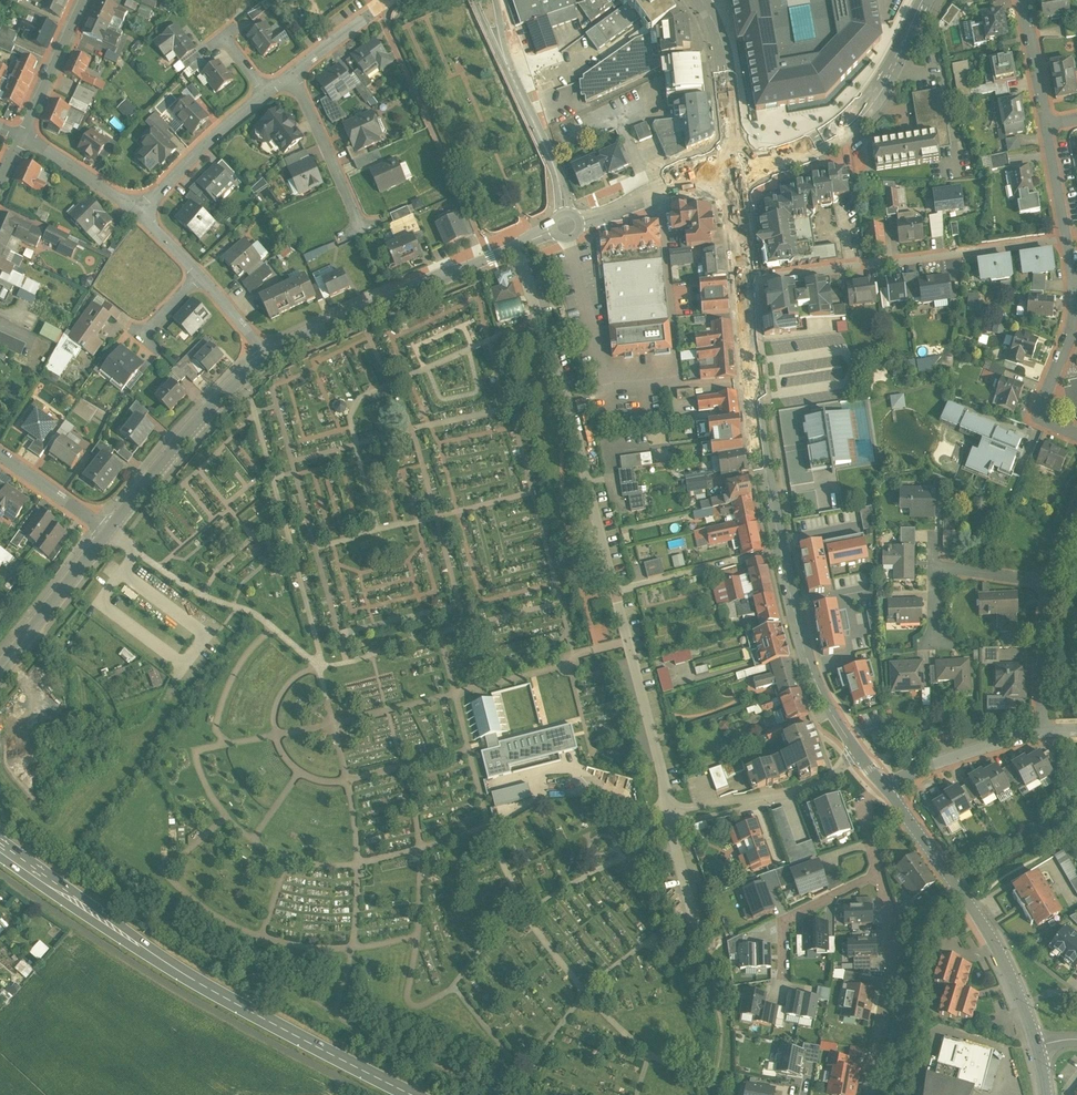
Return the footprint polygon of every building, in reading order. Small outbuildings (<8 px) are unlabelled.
[(52,0),(28,0),(37,4),(38,2),(44,5),(42,10),(61,19),(67,6),(52,0)] [(102,0),(99,0),(90,18),(110,27),(114,18),(118,8),(118,7),(102,0)] [(128,0),(125,7),(135,12),(138,5),(128,0)] [(161,9),(170,11),(173,0),(163,0),(161,9)] [(256,0),(250,0),(241,7),(248,15),(260,5),(256,0)] [(521,25),(526,23),(547,16),(574,7),(576,6),(574,0),(512,0),(521,25)] [(584,3),(578,5),(591,23),(612,7),(614,10),(621,5),(618,0),(589,0),(584,3)] [(629,3),(641,19),(641,20),(652,34),(654,33),(676,17),(663,0),(634,0),(629,3)] [(756,111),(763,109),(825,99),(881,40),(875,0),(731,0),(738,42),(744,41),(756,111)] [(1040,3),(1043,21),(1051,19),(1052,22),(1062,20),(1061,18),(1070,16),(1069,12),(1076,11),(1075,1),(1068,2),(1067,0),(1054,0),(1040,3)] [(641,19),(629,3),(626,6),(632,14),(629,17),(634,24),(641,19)] [(260,5),(248,15),(253,22),(266,11),(261,4),(260,5)] [(49,19),(19,5),(16,13),(25,17),(26,16),(39,22),(39,21),(46,24),(49,19)] [(138,15),(149,19),(153,9),(142,5),(138,15)] [(953,5),(943,20),(951,26),(961,11),(953,5)] [(624,8),(586,35),(598,51),(634,24),(629,17),(632,14),(626,6),(624,8)] [(574,7),(547,16),(551,29),(579,19),(574,7)] [(128,12),(118,8),(114,18),(123,22),(128,12)] [(1003,11),(981,15),(983,23),(986,41),(1008,37),(1003,11)] [(547,16),(526,23),(537,54),(558,47),(551,29),(547,16)] [(652,34),(636,41),(583,77),(583,81),(579,81),(580,83),(581,96),(585,97),(586,104),(657,70),(656,60),(683,57),(682,51),(691,50),(688,22),(683,23),(680,23),(678,20),(676,17),(654,33),(652,34)] [(110,27),(90,18),(83,34),(102,42),(103,42),(116,48),(121,37),(108,31),(110,27)] [(36,27),(24,21),(20,30),(27,33),(32,35),(36,27)] [(46,24),(39,21),(39,22),(36,27),(32,35),(30,41),(47,49),(56,29),(46,24)] [(129,29),(115,23),(113,28),(127,35),(129,29)] [(983,23),(971,26),(974,47),(987,44),(986,41),(983,23)] [(1065,25),(1067,38),(1076,36),(1076,23),(1065,25)] [(270,31),(265,24),(247,37),(263,57),(278,46),(279,47),(288,40),(281,30),(272,37),(269,32),(270,31)] [(196,50),(177,26),(154,44),(165,58),(166,58),(165,56),(172,50),(181,62),(196,50)] [(2,27),(0,32),(0,38),(14,44),(18,34),(2,27)] [(1015,37),(1000,40),(1001,47),(1017,45),(1015,37)] [(0,38),(0,49),(11,55),(16,45),(14,44),(0,38)] [(388,55),(375,39),(351,57),(360,69),(366,77),(366,76),(378,68),(381,71),(392,63),(387,55),(388,55)] [(120,57),(108,51),(105,58),(117,64),(120,57)] [(197,53),(182,64),(187,70),(190,68),(202,59),(197,53)] [(91,62),(74,54),(65,74),(82,82),(82,81),(85,74),(91,62)] [(1005,55),(994,57),(995,62),(990,63),(990,64),(988,64),(990,75),(985,76),(987,86),(994,85),(1007,82),(1016,81),(1012,59),(1006,60),(1005,55)] [(36,62),(23,56),(14,76),(6,72),(3,79),(11,83),(28,91),(36,72),(32,71),(36,62)] [(202,59),(190,68),(194,74),(206,64),(202,59)] [(1054,81),(1073,78),(1073,72),(1074,71),(1072,60),(1050,64),(1052,73),(1053,73),(1054,81)] [(219,62),(205,73),(211,81),(209,82),(218,93),(234,81),(219,62)] [(987,86),(969,89),(966,73),(969,73),(968,63),(967,63),(967,64),(953,66),(954,75),(955,75),(957,89),(959,99),(995,92),(994,85),(987,86)] [(685,64),(664,66),(668,108),(675,108),(676,118),(680,118),(681,120),(655,123),(653,126),(667,158),(670,160),(712,142),(715,138),(710,99),(701,100),(701,93),(695,93),(694,87),(693,82),(694,81),(693,73),(692,73),(692,64),(685,64)] [(355,87),(339,66),(318,82),(329,96),(333,103),(334,102),(355,87)] [(366,77),(360,69),(354,73),(363,84),(367,89),(372,84),(366,76),(366,77)] [(97,80),(85,74),(82,81),(94,87),(97,80)] [(0,78),(0,86),(0,85),(8,89),(11,83),(3,79),(0,78)] [(1054,81),(1056,89),(1055,90),(1056,99),(1076,96),(1076,88),(1076,84),(1075,85),(1073,78),(1054,81)] [(1007,82),(994,85),(995,92),(996,98),(1009,96),(1007,82)] [(28,91),(11,83),(8,89),(3,101),(20,109),(28,91)] [(367,89),(363,84),(356,89),(366,104),(374,98),(367,89)] [(95,93),(79,86),(73,99),(89,106),(95,93)] [(202,97),(194,86),(188,91),(196,101),(202,97)] [(911,137),(872,143),(876,171),(941,161),(938,142),(949,140),(941,91),(913,96),(913,97),(919,135),(911,137)] [(329,96),(325,99),(327,102),(323,105),(326,109),(324,110),(329,116),(327,117),(333,124),(346,118),(334,102),(333,103),(329,96)] [(209,119),(189,98),(173,114),(194,135),(209,119)] [(89,106),(73,99),(69,106),(85,114),(89,106)] [(127,99),(118,108),(129,120),(138,111),(127,99)] [(1020,100),(999,104),(1004,127),(1006,136),(1025,133),(1023,123),(1024,123),(1020,100)] [(84,116),(52,102),(43,122),(50,125),(48,130),(59,135),(61,130),(66,120),(74,124),(80,127),(84,116)] [(290,119),(287,119),(279,110),(274,113),(261,123),(262,124),(257,127),(255,132),(256,137),(259,141),(264,143),(269,142),(273,138),(285,153),(302,139),(294,129),(294,125),(290,119)] [(170,128),(157,114),(147,124),(155,131),(155,130),(162,137),(170,128)] [(372,114),(364,117),(362,115),(357,118),(357,121),(345,126),(353,146),(356,152),(365,149),(379,143),(376,136),(378,135),(372,123),(375,122),(372,114)] [(74,124),(66,120),(61,130),(70,134),(74,124)] [(646,123),(634,128),(640,142),(652,137),(646,123)] [(162,137),(155,130),(155,131),(141,145),(145,148),(145,158),(140,162),(150,171),(159,161),(162,165),(176,150),(162,137)] [(103,141),(92,132),(91,134),(89,135),(85,140),(86,142),(80,150),(95,161),(99,156),(108,144),(103,141)] [(118,145),(106,137),(103,141),(108,144),(99,156),(106,161),(118,145)] [(1018,138),(1006,140),(1008,153),(1021,150),(1018,138)] [(365,149),(356,152),(353,146),(348,149),(354,161),(369,155),(367,151),(366,151),(365,149)] [(623,146),(605,154),(613,173),(631,165),(623,146)] [(306,151),(285,160),(289,169),(310,160),(306,151)] [(1008,153),(990,157),(992,171),(1010,167),(1008,153)] [(369,155),(354,161),(357,170),(375,162),(371,154),(369,155)] [(593,158),(572,168),(581,187),(601,178),(602,180),(603,179),(601,175),(596,163),(593,158)] [(310,160),(289,169),(294,180),(297,178),(303,193),(300,194),(300,195),(323,184),(312,159),(310,160)] [(396,159),(370,171),(380,193),(390,189),(397,186),(406,182),(406,180),(399,166),(396,159)] [(604,160),(596,163),(601,175),(602,175),(600,173),(605,171),(608,170),(604,160)] [(42,170),(24,162),(15,181),(33,189),(38,180),(42,170)] [(235,175),(222,162),(218,167),(230,179),(235,175)] [(412,178),(406,163),(399,166),(406,180),(412,178)] [(218,167),(217,167),(198,185),(215,202),(234,184),(230,179),(218,167)] [(1027,167),(1009,170),(1012,186),(1014,196),(1019,195),(1019,196),(1027,195),(1027,194),(1032,193),(1027,167)] [(786,191),(781,192),(781,191),(780,192),(781,196),(777,196),(776,196),(771,196),(771,200),(770,200),(770,201),(764,202),(765,210),(762,211),(762,212),(763,220),(761,220),(761,221),(762,221),(762,223),(761,223),(761,224),(762,224),(763,227),(762,227),(762,228),(763,237),(760,237),(760,238),(761,245),(761,246),(762,246),(762,250),(761,251),(763,262),(762,262),(763,263),(764,267),(763,267),(763,268),(765,268),(767,269),(767,271),(768,271),(838,261),(836,245),(815,249),(811,220),(818,211),(817,202),(819,202),(820,206),(834,204),(833,198),(846,196),(846,194),(847,192),(849,192),(846,169),(829,171),(828,171),(828,175),(827,175),(821,175),(821,178),(813,179),(812,179),(813,184),(803,185),(802,185),(797,186),(796,186),(797,189),(787,191),(787,190),(786,191)] [(264,179),(252,188),(256,194),(268,184),(264,179)] [(47,185),(38,180),(33,189),(43,194),(47,185)] [(883,182),(876,182),(876,190),(876,196),(885,195),(884,192),(883,182)] [(895,183),(883,182),(884,192),(886,192),(889,209),(886,209),(887,216),(898,215),(897,212),(899,212),(899,208),(898,208),(895,183)] [(1012,186),(1006,187),(1009,199),(1014,198),(1014,196),(1012,186)] [(960,190),(934,193),(936,207),(937,213),(962,210),(961,203),(962,203),(960,190)] [(205,205),(191,193),(186,199),(191,204),(191,203),(200,211),(205,205)] [(1027,195),(1019,196),(1019,195),(1020,203),(1018,203),(1020,215),(1029,214),(1029,213),(1040,211),(1038,196),(1033,197),(1032,193),(1027,194),(1027,195)] [(90,198),(71,216),(86,232),(95,223),(102,231),(103,232),(111,224),(112,223),(104,215),(105,213),(101,209),(90,198)] [(200,211),(191,203),(191,204),(176,221),(200,241),(215,224),(200,211)] [(408,207),(390,215),(392,215),(395,222),(394,223),(412,215),(408,207)] [(698,210),(693,210),(693,207),(672,209),(674,232),(689,230),(690,248),(711,246),(710,237),(714,237),(712,218),(711,218),(710,208),(708,209),(707,208),(698,209),(698,210)] [(49,215),(39,210),(35,218),(46,223),(49,215)] [(0,213),(0,214),(0,248),(6,251),(14,233),(18,235),(16,239),(21,241),(37,248),(42,238),(39,231),(0,213)] [(914,213),(898,215),(898,223),(915,221),(914,213)] [(394,223),(389,225),(396,243),(413,236),(423,232),(416,214),(394,223)] [(458,215),(436,224),(445,247),(467,237),(458,215)] [(939,215),(930,216),(931,227),(940,226),(939,215)] [(898,223),(897,223),(900,243),(915,241),(915,242),(921,241),(921,240),(923,240),(921,220),(915,221),(898,223)] [(602,250),(661,244),(658,221),(634,224),(634,230),(612,233),(612,235),(600,237),(602,250)] [(957,223),(951,224),(953,237),(959,236),(957,223)] [(111,224),(103,232),(102,231),(97,236),(104,244),(116,229),(111,224)] [(882,225),(865,228),(869,251),(886,248),(882,225)] [(69,236),(51,228),(44,240),(60,247),(58,251),(71,257),(76,247),(66,242),(69,236)] [(423,232),(413,236),(417,246),(427,242),(423,232)] [(18,235),(14,233),(6,251),(10,253),(15,255),(21,241),(16,239),(18,235)] [(396,243),(386,247),(392,260),(392,259),(395,265),(411,258),(412,260),(421,256),(417,246),(413,236),(396,243)] [(261,259),(245,241),(238,248),(237,247),(231,253),(223,260),(233,271),(232,271),(234,273),(235,273),(239,278),(245,272),(260,259),(261,259)] [(673,351),(661,244),(602,250),(614,358),(673,351)] [(0,248),(0,272),(1,272),(0,274),(0,280),(7,283),(11,286),(47,303),(48,300),(37,294),(40,286),(13,273),(16,267),(6,263),(10,253),(6,251),(0,248)] [(307,261),(323,255),(320,249),(305,255),(307,261)] [(692,249),(670,251),(671,266),(693,263),(692,249)] [(1052,250),(1018,254),(1022,277),(1032,275),(1032,276),(1038,276),(1053,273),(1053,272),(1055,271),(1052,250)] [(725,251),(705,253),(706,258),(702,259),(703,265),(706,265),(708,280),(704,281),(708,281),(708,280),(726,278),(727,278),(725,251)] [(1013,278),(1010,256),(977,260),(980,283),(990,282),(1011,279),(1011,278),(1013,278)] [(260,259),(245,272),(250,277),(265,265),(260,259)] [(250,277),(242,283),(251,295),(263,286),(263,283),(273,274),(265,265),(250,277)] [(703,265),(703,268),(699,268),(700,282),(704,282),(704,281),(708,280),(706,265),(703,265)] [(508,270),(496,275),(500,285),(502,284),(503,287),(509,286),(507,283),(512,281),(512,280),(516,279),(514,275),(515,275),(514,273),(512,269),(508,270)] [(292,283),(286,286),(285,285),(279,288),(280,289),(260,298),(270,319),(271,319),(270,318),(279,314),(279,315),(307,302),(306,301),(314,297),(315,298),(316,298),(306,277),(301,279),(298,272),(289,276),(292,283)] [(324,280),(323,281),(331,297),(350,288),(342,272),(324,280)] [(918,274),(903,276),(907,301),(921,299),(918,281),(919,281),(918,274)] [(903,276),(885,278),(887,289),(889,304),(906,301),(907,309),(908,309),(907,301),(903,276)] [(331,297),(323,281),(324,280),(322,277),(315,281),(317,284),(324,300),(331,297)] [(919,281),(918,281),(921,299),(922,305),(952,300),(948,277),(919,281)] [(701,296),(727,294),(728,294),(727,280),(726,278),(708,280),(708,281),(704,281),(704,282),(700,282),(701,296)] [(807,296),(796,298),(794,284),(781,286),(768,287),(769,295),(765,295),(768,311),(771,310),(772,318),(782,317),(782,316),(788,316),(788,321),(795,320),(811,318),(813,318),(830,317),(828,308),(832,308),(832,307),(829,289),(826,289),(825,280),(806,282),(805,282),(807,296)] [(872,280),(847,284),(851,306),(876,302),(872,280)] [(1045,281),(1032,282),(1033,292),(1043,292),(1045,292),(1045,281)] [(0,298),(0,306),(2,307),(11,286),(7,283),(0,298)] [(324,300),(317,284),(311,287),(316,298),(318,302),(324,300)] [(503,287),(493,290),(496,303),(515,298),(512,285),(503,287)] [(887,289),(880,290),(882,309),(890,308),(889,304),(887,289)] [(968,310),(979,310),(979,294),(969,293),(968,310)] [(727,294),(701,296),(702,301),(701,301),(702,315),(730,313),(729,299),(728,299),(727,294)] [(521,296),(515,298),(496,303),(495,303),(499,322),(526,315),(521,296)] [(1030,298),(1029,298),(1028,315),(1041,316),(1041,317),(1049,317),(1050,317),(1053,317),(1054,299),(1043,299),(1030,298)] [(211,315),(194,299),(181,313),(180,313),(175,318),(175,319),(174,320),(175,321),(184,330),(187,327),(194,333),(211,315)] [(94,304),(71,336),(84,346),(82,349),(92,356),(102,342),(95,337),(110,317),(111,316),(102,310),(94,304)] [(121,314),(106,304),(102,310),(111,316),(110,317),(116,321),(121,314)] [(845,305),(832,307),(832,308),(828,308),(830,317),(846,317),(845,305)] [(0,309),(0,317),(22,328),(25,322),(0,309)] [(0,317),(0,329),(17,338),(22,328),(0,317)] [(786,321),(783,321),(782,317),(762,320),(765,336),(796,332),(795,320),(788,321),(786,321)] [(184,330),(175,321),(171,327),(179,335),(184,330)] [(731,322),(713,323),(713,333),(707,334),(695,335),(697,350),(711,348),(711,343),(714,343),(715,347),(732,345),(733,345),(731,322)] [(838,322),(839,332),(848,332),(848,322),(838,322)] [(46,324),(41,336),(58,344),(64,332),(46,324)] [(706,327),(694,329),(695,335),(707,334),(706,327)] [(27,344),(0,332),(0,346),(21,356),(27,344)] [(1038,341),(1017,334),(1012,351),(1024,355),(1023,357),(1024,357),(1032,360),(1038,341)] [(71,336),(69,339),(65,336),(65,335),(64,335),(63,337),(42,376),(51,381),(54,375),(60,378),(74,357),(76,359),(82,349),(84,346),(71,336)] [(211,345),(196,360),(208,373),(224,358),(211,345)] [(715,359),(716,363),(734,361),(732,345),(711,348),(697,350),(698,362),(715,359)] [(104,369),(101,373),(112,382),(133,355),(122,346),(114,357),(104,369)] [(1024,355),(1012,351),(1009,350),(1005,362),(1017,365),(1021,366),(1022,365),(1021,365),(1024,357),(1023,357),(1024,355)] [(108,352),(99,365),(104,369),(114,357),(108,352)] [(133,355),(112,382),(123,391),(138,372),(144,365),(133,355)] [(919,371),(929,369),(927,359),(917,361),(919,371)] [(734,361),(716,363),(716,366),(700,368),(701,380),(717,378),(717,379),(735,377),(734,361)] [(144,365),(138,372),(143,376),(151,366),(146,362),(144,365)] [(1006,369),(992,364),(990,371),(1003,376),(1006,369)] [(198,378),(186,365),(181,370),(187,376),(193,383),(198,378)] [(181,370),(177,366),(171,371),(181,382),(187,376),(181,370)] [(1024,386),(1001,379),(996,396),(1004,398),(1017,403),(1018,403),(1024,386)] [(173,383),(165,391),(164,390),(156,398),(170,412),(186,395),(173,383)] [(694,389),(677,391),(678,399),(695,397),(694,389)] [(736,394),(698,398),(699,411),(714,410),(714,408),(720,407),(722,420),(739,419),(736,394)] [(904,395),(890,396),(891,410),(905,409),(904,395)] [(1017,403),(1004,398),(1001,408),(1014,412),(1017,403)] [(21,421),(28,426),(37,412),(40,415),(46,408),(36,401),(21,421)] [(149,413),(136,402),(129,412),(136,417),(142,421),(149,413)] [(948,403),(940,421),(985,440),(984,442),(981,441),(977,451),(972,449),(963,468),(1008,487),(1014,473),(1010,472),(1017,456),(1015,455),(1021,440),(993,428),(994,425),(962,412),(963,409),(948,403)] [(850,412),(825,416),(824,410),(823,410),(824,416),(806,419),(807,426),(804,427),(806,436),(808,435),(810,449),(808,449),(811,469),(811,472),(832,469),(833,473),(834,473),(833,466),(851,463),(851,460),(848,442),(854,441),(850,412)] [(28,426),(24,430),(30,434),(28,438),(34,442),(34,443),(37,439),(42,443),(46,438),(55,425),(40,415),(37,412),(28,426)] [(142,421),(136,417),(128,427),(129,428),(125,434),(130,439),(129,440),(140,448),(148,437),(153,430),(142,421)] [(743,452),(739,419),(722,420),(714,422),(718,456),(743,452)] [(51,442),(48,447),(53,451),(62,438),(66,440),(68,436),(60,430),(51,442)] [(51,442),(46,438),(42,443),(37,439),(34,443),(34,442),(28,450),(40,458),(48,447),(51,442)] [(66,440),(62,438),(53,451),(49,456),(57,462),(58,460),(72,469),(84,453),(66,440)] [(100,441),(91,454),(99,460),(103,455),(109,459),(114,452),(100,441)] [(1038,444),(1031,460),(1037,463),(1044,446),(1038,444)] [(1054,448),(1045,444),(1044,446),(1037,463),(1060,472),(1067,455),(1054,449),(1054,448)] [(133,456),(123,448),(117,455),(128,463),(133,456)] [(743,452),(711,457),(712,465),(722,463),(723,466),(721,467),(723,477),(747,472),(743,452)] [(640,454),(642,466),(652,465),(651,453),(640,454)] [(620,457),(622,469),(633,468),(642,466),(640,454),(620,457)] [(109,459),(103,455),(99,460),(86,477),(86,478),(88,475),(96,481),(94,484),(105,492),(123,470),(109,459)] [(622,469),(619,470),(622,497),(629,497),(639,495),(638,483),(636,483),(633,468),(622,469)] [(943,481),(934,477),(934,489),(934,495),(943,495),(943,481)] [(748,479),(725,483),(727,493),(730,492),(731,498),(725,499),(725,497),(711,500),(713,508),(719,507),(752,500),(748,479)] [(712,482),(700,484),(701,490),(713,488),(712,482)] [(7,488),(0,498),(0,517),(2,513),(3,514),(5,512),(15,519),(14,521),(27,502),(24,500),(23,500),(18,496),(7,488)] [(934,489),(921,488),(921,490),(901,489),(901,504),(912,505),(911,517),(934,517),(934,495),(934,489)] [(814,490),(791,495),(796,519),(819,514),(814,490)] [(639,495),(629,497),(632,512),(646,510),(643,494),(639,495)] [(752,500),(719,507),(721,516),(734,514),(736,522),(756,518),(752,499),(752,500)] [(712,509),(693,512),(695,520),(714,516),(712,509)] [(42,512),(25,535),(27,536),(37,544),(33,550),(34,551),(36,548),(52,524),(55,521),(42,512)] [(756,518),(736,522),(739,539),(743,556),(763,551),(756,518)] [(736,522),(695,531),(699,548),(739,539),(736,522)] [(52,524),(36,548),(47,556),(49,554),(50,554),(56,545),(65,533),(52,524)] [(915,529),(901,529),(901,546),(913,546),(913,543),(915,543),(915,529)] [(20,531),(11,544),(18,549),(27,536),(25,535),(20,531)] [(825,542),(800,547),(810,596),(836,591),(832,569),(872,561),(868,539),(826,547),(825,542)] [(56,545),(50,554),(49,554),(47,556),(47,557),(53,562),(62,549),(56,545)] [(901,546),(894,546),(894,552),(890,552),(890,551),(888,551),(888,552),(883,552),(883,566),(894,566),(894,581),(914,581),(914,580),(913,580),(913,566),(914,566),(914,546),(913,546),(901,546)] [(683,555),(672,557),(675,568),(685,566),(683,555)] [(660,559),(644,564),(648,579),(664,575),(660,559)] [(765,559),(747,563),(755,598),(773,595),(765,559)] [(739,578),(724,582),(725,583),(714,590),(718,606),(719,606),(735,603),(745,601),(739,578)] [(892,592),(877,592),(877,600),(892,599),(892,592)] [(1013,594),(1006,594),(996,594),(996,595),(983,595),(980,595),(981,614),(988,614),(988,615),(997,615),(998,623),(1001,623),(1016,622),(1016,615),(1017,615),(1016,601),(1014,601),(1013,594)] [(745,601),(735,603),(738,615),(738,617),(757,614),(760,625),(780,620),(773,595),(745,601)] [(920,601),(889,602),(890,619),(897,619),(897,623),(921,623),(920,601)] [(735,603),(719,606),(722,620),(732,618),(732,616),(738,615),(735,603)] [(840,604),(814,610),(825,657),(851,651),(840,604)] [(1016,622),(1001,623),(1002,632),(998,632),(998,633),(1017,632),(1017,631),(1016,631),(1016,622)] [(781,625),(753,633),(753,632),(746,634),(755,668),(771,663),(771,664),(790,659),(781,625)] [(997,648),(982,649),(982,663),(997,663),(997,648)] [(700,649),(663,657),(664,664),(676,662),(676,665),(695,661),(694,656),(701,655),(700,649)] [(124,650),(121,655),(132,662),(135,657),(124,650)] [(790,659),(771,664),(773,669),(774,675),(761,679),(763,688),(777,685),(779,690),(798,685),(790,659)] [(969,660),(936,662),(936,666),(937,681),(938,681),(958,680),(959,691),(956,691),(956,692),(971,691),(969,660)] [(870,663),(838,673),(843,690),(849,688),(854,705),(876,698),(870,681),(875,680),(870,663)] [(921,663),(891,664),(892,691),(922,690),(922,689),(923,689),(922,672),(920,672),(920,664),(922,664),(921,663)] [(771,664),(755,669),(755,668),(746,671),(747,677),(773,669),(771,664)] [(936,666),(930,667),(931,684),(938,684),(938,681),(937,681),(936,666)] [(1025,666),(995,666),(996,676),(997,676),(1004,676),(1004,697),(1004,698),(1013,698),(1025,698),(1025,666)] [(670,668),(658,671),(663,692),(675,690),(670,668)] [(798,685),(779,690),(781,697),(799,690),(798,685)] [(923,689),(922,689),(922,690),(922,707),(931,706),(930,689),(923,689)] [(781,697),(779,698),(784,710),(781,711),(785,723),(788,722),(809,715),(799,690),(781,697)] [(1004,697),(987,697),(987,710),(998,710),(998,709),(1007,709),(1007,708),(1016,708),(1016,701),(1013,701),(1013,698),(1004,698),(1004,697)] [(493,698),(471,703),(480,739),(502,733),(493,698)] [(771,700),(761,704),(763,712),(774,708),(771,700)] [(499,747),(480,752),(486,778),(558,760),(557,753),(574,748),(568,725),(497,742),(499,747)] [(788,748),(790,753),(817,744),(819,744),(813,726),(783,736),(788,748)] [(781,727),(766,734),(770,743),(785,735),(781,727)] [(817,744),(790,753),(746,769),(753,790),(767,785),(767,786),(798,775),(800,781),(818,774),(816,769),(824,766),(817,744)] [(1053,775),(1040,752),(1039,752),(1039,753),(1027,760),(1027,759),(1027,760),(1038,780),(1040,783),(1041,782),(1040,782),(1052,775),(1053,775)] [(1024,757),(1012,764),(1011,765),(1012,765),(1021,780),(1025,788),(1026,787),(1025,787),(1037,780),(1038,780),(1027,760),(1025,757),(1024,757)] [(717,790),(730,786),(722,765),(710,769),(717,790)] [(1000,771),(997,765),(996,766),(984,773),(983,773),(995,794),(997,797),(997,796),(1009,789),(1010,789),(1009,787),(1000,771)] [(1021,780),(1012,765),(1006,768),(1015,783),(1021,780)] [(1015,783),(1006,768),(1000,771),(1009,787),(1015,783)] [(983,773),(982,771),(981,771),(969,778),(968,778),(968,779),(980,798),(982,802),(983,801),(982,801),(994,794),(995,794),(983,773)] [(980,798),(968,779),(963,782),(965,786),(974,801),(980,798)] [(528,784),(491,793),(495,807),(532,798),(528,784)] [(959,789),(958,786),(957,787),(945,794),(944,794),(946,797),(958,817),(971,810),(968,804),(959,789)] [(974,801),(965,786),(959,789),(968,804),(974,801)] [(854,833),(840,794),(830,798),(830,799),(837,797),(850,834),(843,836),(844,837),(854,833)] [(825,801),(814,805),(827,842),(837,839),(843,836),(850,834),(837,797),(830,799),(825,801)] [(958,817),(946,797),(933,805),(933,804),(933,805),(940,818),(946,828),(947,828),(959,821),(960,821),(958,817)] [(827,842),(814,805),(825,801),(825,800),(807,806),(821,845),(837,840),(837,839),(827,842)] [(940,818),(933,805),(926,809),(934,821),(940,818)] [(797,846),(783,808),(772,812),(785,850),(797,846)] [(772,865),(755,817),(735,824),(736,828),(729,830),(734,846),(745,842),(749,854),(739,858),(743,871),(751,868),(752,872),(772,865)] [(706,822),(687,828),(691,840),(698,837),(696,833),(708,828),(706,822)] [(805,847),(798,850),(797,846),(785,850),(791,865),(789,866),(790,866),(817,856),(812,841),(804,843),(805,847)] [(935,883),(915,854),(897,868),(907,882),(904,884),(914,898),(935,883)] [(818,863),(792,873),(795,883),(800,896),(827,887),(818,863)] [(789,866),(775,871),(781,888),(795,883),(792,873),(790,866),(789,866)] [(765,882),(768,893),(781,888),(775,871),(760,877),(762,883),(765,882)] [(1022,909),(1049,893),(1042,880),(1041,881),(1037,874),(1014,887),(1021,899),(1017,901),(1022,909)] [(768,893),(765,882),(762,883),(742,890),(753,919),(775,911),(768,893)] [(1049,893),(1022,909),(1027,918),(1031,915),(1038,926),(1061,913),(1057,906),(1057,905),(1049,893)] [(860,924),(876,924),(876,897),(856,898),(856,905),(843,905),(843,924),(852,924),(853,930),(860,929),(860,924)] [(827,935),(827,923),(804,924),(805,934),(805,936),(805,948),(805,951),(827,951),(827,938),(827,935)] [(1065,928),(1049,948),(1055,952),(1056,950),(1061,955),(1060,956),(1066,961),(1067,959),(1073,964),(1071,965),(1076,970),(1076,969),(1076,937),(1065,928)] [(869,931),(850,930),(849,951),(851,951),(866,952),(868,952),(868,944),(871,945),(872,931),(869,931)] [(743,934),(728,942),(730,961),(741,961),(740,945),(744,945),(743,934)] [(805,948),(805,936),(797,936),(797,948),(805,948)] [(40,961),(50,949),(40,941),(30,953),(40,961)] [(757,968),(756,945),(744,945),(740,945),(741,961),(741,969),(757,969),(757,968)] [(771,968),(771,945),(756,945),(757,968),(771,968)] [(857,959),(845,959),(845,964),(866,965),(866,952),(851,951),(851,956),(857,956),(857,959)] [(948,987),(964,992),(967,983),(969,979),(968,979),(971,969),(958,965),(960,961),(943,956),(938,972),(937,972),(935,979),(936,979),(934,983),(948,987)] [(22,960),(15,969),(27,978),(34,969),(22,960)] [(861,975),(846,972),(843,990),(847,991),(848,986),(859,988),(861,975)] [(8,991),(14,996),(20,987),(14,982),(8,991)] [(859,988),(848,986),(847,991),(843,1017),(867,1021),(873,990),(859,988)] [(831,990),(818,987),(817,997),(819,997),(819,999),(829,1001),(831,990)] [(964,992),(948,987),(944,1000),(943,1000),(941,1006),(942,1006),(939,1014),(956,1019),(957,1015),(971,1020),(974,1010),(975,1010),(977,1006),(976,1006),(979,996),(964,992)] [(13,997),(4,989),(0,994),(0,1011),(13,997)] [(765,994),(746,991),(741,1014),(756,1017),(761,1018),(763,1004),(765,994)] [(804,994),(789,992),(786,1008),(785,1015),(800,1018),(804,994)] [(817,997),(804,994),(800,1018),(815,1021),(819,999),(819,997),(817,997)] [(772,1006),(763,1004),(761,1018),(756,1017),(755,1021),(769,1024),(770,1017),(772,1006)] [(786,1008),(779,1007),(775,1026),(783,1027),(785,1015),(786,1008)] [(994,1051),(944,1037),(933,1076),(974,1087),(974,1088),(982,1091),(994,1051)] [(821,1047),(804,1044),(803,1050),(805,1051),(803,1060),(817,1063),(817,1064),(821,1047)] [(803,1050),(781,1046),(779,1054),(777,1054),(775,1064),(777,1065),(776,1073),(800,1077),(803,1060),(805,1051),(803,1050)] [(847,1058),(831,1055),(830,1066),(834,1067),(834,1066),(845,1068),(847,1058)] [(834,1066),(834,1067),(829,1094),(831,1094),(854,1094),(858,1071),(845,1068),(834,1066)] [(927,1074),(921,1094),(972,1094),(974,1088),(974,1087),(933,1076),(927,1074)] [(747,1084),(745,1094),(774,1094),(775,1090),(756,1086),(750,1085),(747,1084)]
